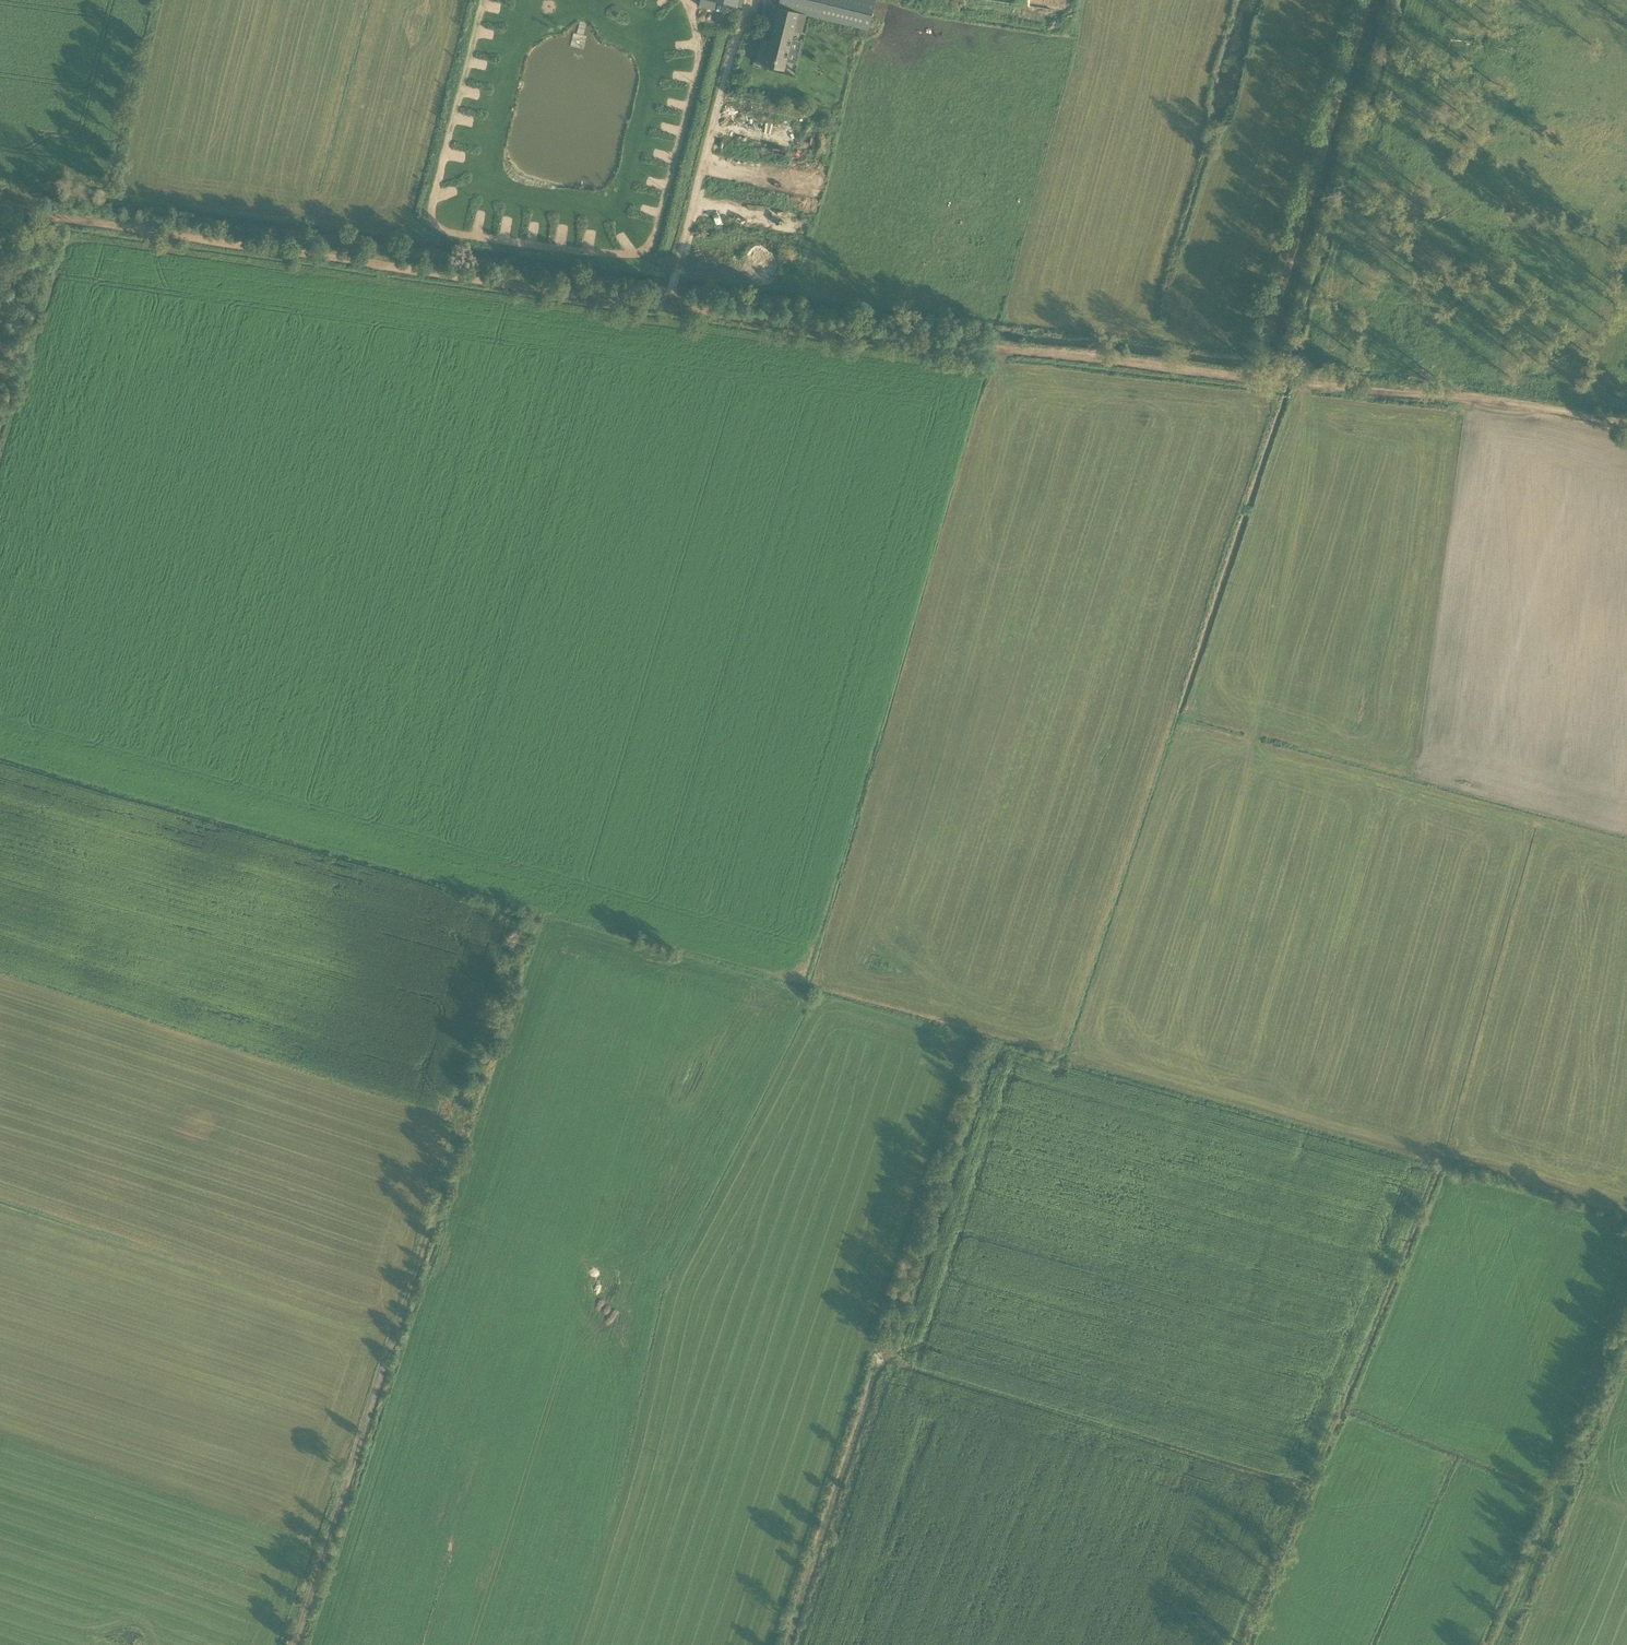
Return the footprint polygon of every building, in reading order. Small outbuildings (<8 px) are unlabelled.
[(699,6),(715,10),(717,2),(737,7),(739,0),(700,0),(699,6)] [(755,64),(764,66),(784,71),(794,31),(802,33),(805,21),(806,16),(830,21),(868,30),(875,0),(780,0),(770,42),(761,40),(755,64)]
